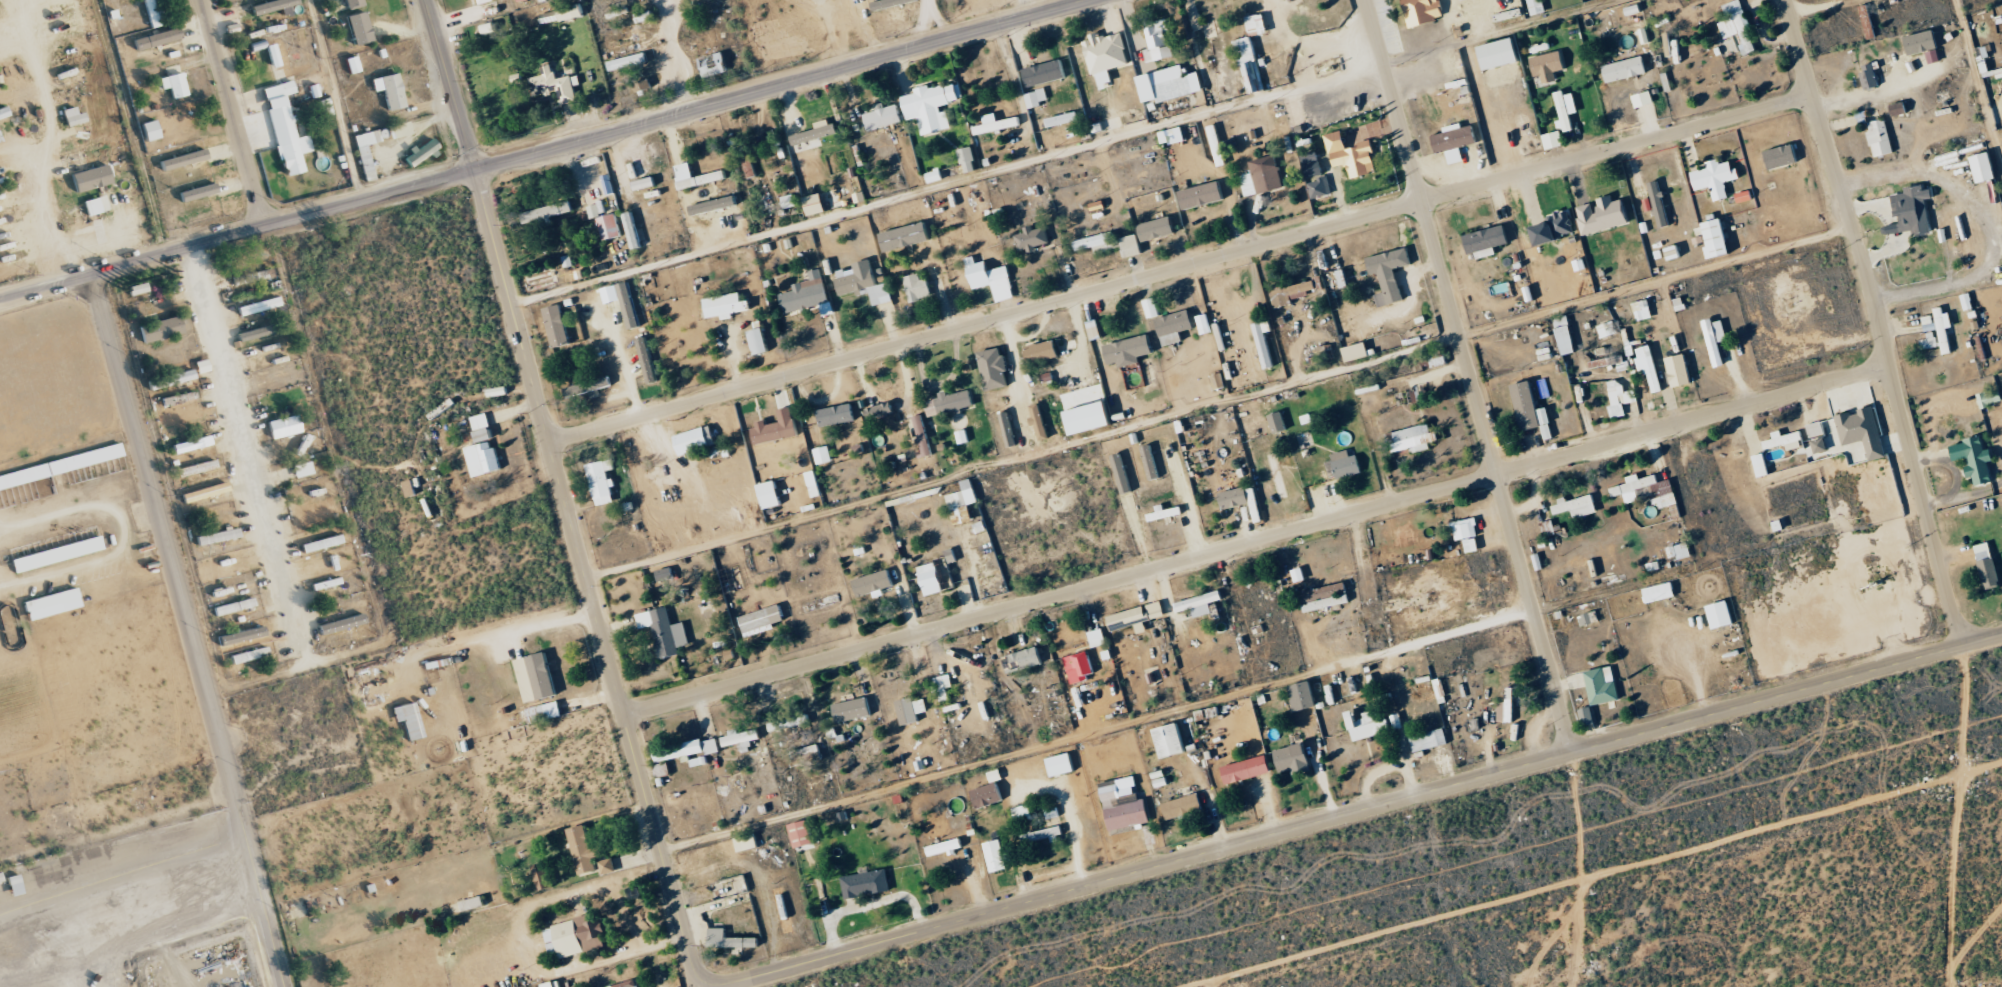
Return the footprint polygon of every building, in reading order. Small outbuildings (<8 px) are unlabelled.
[(158,0),(144,0),(150,28),(163,25),(158,0)] [(254,15),(299,4),(298,0),(274,0),(251,6),(254,15)] [(364,5),(363,0),(345,0),(348,9),(364,5)] [(919,2),(919,0),(883,0),(872,2),(874,11),(919,2)] [(1441,3),(1440,0),(1403,0),(1410,28),(1428,23),(1444,14),(1441,3)] [(1543,0),(1528,0),(1532,16),(1546,13),(1543,0)] [(1728,20),(1719,22),(1725,39),(1741,34),(1744,44),(1741,45),(1744,55),(1758,51),(1740,0),(1737,0),(1723,5),(1728,20)] [(543,26),(584,14),(581,3),(540,14),(543,26)] [(1855,6),(1862,40),(1872,37),(1865,4),(1855,6)] [(638,14),(641,22),(655,18),(653,9),(638,14)] [(372,41),(367,12),(348,15),(353,45),(372,41)] [(1249,36),(1268,33),(1266,14),(1246,16),(1249,36)] [(1146,62),(1174,57),(1166,19),(1145,23),(1150,48),(1144,49),(1146,62)] [(181,39),(178,28),(134,38),(136,49),(181,39)] [(1902,55),(1922,52),(1924,63),(1935,61),(1929,30),(1899,36),(1902,55)] [(1131,64),(1122,32),(1100,38),(1099,32),(1090,34),(1092,39),(1084,41),(1093,75),(1097,74),(1100,88),(1114,84),(1110,70),(1131,64)] [(1246,95),(1264,91),(1253,36),(1235,40),(1246,95)] [(273,40),(277,54),(271,56),(276,71),(282,69),(286,79),(295,76),(283,37),(273,40)] [(1523,61),(1516,37),(1481,46),(1488,70),(1523,61)] [(1542,75),(1544,84),(1558,81),(1556,72),(1566,69),(1562,51),(1532,57),(1536,76),(1542,75)] [(704,77),(728,73),(724,53),(700,57),(704,77)] [(1607,82),(1648,74),(1645,57),(1604,64),(1607,82)] [(530,78),(534,97),(559,91),(562,104),(578,101),(575,85),(581,84),(578,74),(558,79),(554,61),(544,64),(546,74),(530,78)] [(1023,68),(1025,86),(1067,79),(1063,61),(1023,68)] [(1855,66),(1861,89),(1874,86),(1869,63),(1855,66)] [(1138,76),(1145,103),(1159,99),(1160,103),(1186,96),(1188,105),(1194,104),(1191,94),(1204,90),(1200,71),(1185,75),(1182,65),(1138,76)] [(169,87),(172,99),(188,95),(182,72),(159,78),(161,89),(169,87)] [(388,111),(406,107),(398,72),(371,78),(374,91),(383,89),(388,111)] [(952,128),(946,105),(963,101),(958,80),(915,91),(916,93),(902,96),(907,120),(918,117),(922,135),(952,128)] [(285,94),(295,92),(292,81),(263,88),(284,176),(304,172),(300,153),(312,151),(308,134),(295,137),(285,94)] [(1028,107),(1048,103),(1046,89),(1026,93),(1028,107)] [(1562,119),(1556,121),(1559,133),(1575,128),(1571,114),(1579,112),(1574,92),(1566,94),(1565,90),(1555,92),(1562,119)] [(1636,108),(1655,103),(1651,90),(1632,95),(1636,108)] [(1884,105),(1886,116),(1902,112),(1900,101),(1884,105)] [(877,111),(865,114),(869,131),(905,122),(900,104),(885,107),(884,103),(875,104),(877,111)] [(67,126),(86,122),(84,112),(77,113),(76,106),(63,110),(67,126)] [(8,117),(6,108),(0,110),(0,120),(8,117)] [(1021,125),(1019,116),(998,121),(996,113),(983,115),(985,124),(973,126),(975,135),(1021,125)] [(1081,122),(1080,113),(1047,117),(1049,126),(1081,122)] [(1869,157),(1889,153),(1881,118),(1862,122),(1869,157)] [(387,126),(390,139),(411,134),(409,121),(387,126)] [(795,145),(839,132),(836,123),(793,136),(795,145)] [(1432,136),(1436,153),(1447,151),(1449,164),(1464,161),(1461,147),(1478,143),(1475,126),(1464,128),(1463,123),(1444,127),(1445,133),(1432,136)] [(1217,162),(1224,161),(1218,124),(1210,126),(1217,162)] [(1162,145),(1186,140),(1183,126),(1159,131),(1162,145)] [(354,135),(365,182),(375,179),(367,144),(389,139),(387,127),(354,135)] [(1326,135),(1334,166),(1346,163),(1350,179),(1378,172),(1370,140),(1358,143),(1359,146),(1348,149),(1343,130),(1326,135)] [(440,149),(435,138),(413,150),(415,152),(404,158),(408,166),(440,149)] [(1771,169),(1799,162),(1794,144),(1766,151),(1771,169)] [(965,173),(978,170),(972,146),(959,150),(965,173)] [(160,161),(163,171),(208,158),(205,148),(160,161)] [(1307,178),(1324,174),(1317,151),(1301,156),(1307,178)] [(1965,155),(1970,183),(1989,179),(1984,152),(1965,155)] [(1249,161),(1252,173),(1240,176),(1245,197),(1283,188),(1276,155),(1249,161)] [(1729,198),(1726,182),(1741,178),(1738,167),(1733,169),(1731,161),(1721,163),(1720,158),(1706,162),(1708,168),(1692,171),(1697,190),(1712,187),(1715,201),(1729,198)] [(680,189),(727,180),(726,171),(693,177),(691,162),(676,165),(680,189)] [(77,192),(112,182),(107,164),(71,174),(77,192)] [(656,185),(654,176),(633,182),(636,191),(656,185)] [(1308,182),(1312,199),(1332,194),(1327,177),(1308,182)] [(1649,183),(1652,198),(1644,200),(1646,211),(1656,209),(1661,228),(1669,226),(1659,180),(1649,183)] [(217,193),(215,183),(179,192),(182,202),(217,193)] [(1181,189),(1184,208),(1224,202),(1221,183),(1181,189)] [(1900,189),(1900,193),(1889,195),(1894,232),(1908,231),(1909,235),(1927,232),(1923,200),(1928,199),(1925,185),(1900,189)] [(804,198),(809,216),(827,212),(822,193),(804,198)] [(797,206),(794,194),(782,197),(784,209),(797,206)] [(83,200),(87,215),(108,211),(104,195),(83,200)] [(1584,236),(1632,223),(1625,198),(1614,201),(1613,195),(1594,200),(1595,203),(1576,208),(1584,236)] [(691,206),(693,215),(739,205),(737,196),(691,206)] [(574,211),(571,200),(522,214),(525,224),(574,211)] [(604,214),(602,203),(587,206),(589,217),(604,214)] [(1549,223),(1531,228),(1537,247),(1562,240),(1561,236),(1574,232),(1568,210),(1547,216),(1549,223)] [(624,214),(633,249),(642,247),(633,211),(624,214)] [(622,236),(616,213),(598,217),(603,240),(622,236)] [(1144,242),(1176,234),(1172,216),(1140,225),(1144,242)] [(1704,223),(1710,247),(1707,248),(1709,259),(1732,254),(1724,218),(1704,223)] [(931,240),(926,222),(881,234),(886,252),(931,240)] [(1020,251),(1050,244),(1045,225),(1025,230),(1025,233),(1016,235),(1020,251)] [(1465,235),(1470,254),(1476,252),(1478,259),(1497,254),(1496,247),(1511,243),(1506,225),(1465,235)] [(1074,241),(1077,251),(1094,247),(1095,254),(1122,247),(1118,230),(1074,241)] [(1143,255),(1140,235),(1122,237),(1124,257),(1143,255)] [(1681,257),(1679,246),(1668,248),(1671,260),(1681,257)] [(1405,301),(1396,268),(1412,264),(1408,248),(1368,258),(1372,274),(1380,272),(1385,292),(1376,294),(1379,307),(1405,301)] [(993,285),(995,293),(1013,289),(1008,266),(990,270),(988,261),(977,263),(976,257),(967,258),(973,289),(993,285)] [(893,301),(888,282),(877,285),(871,259),(853,264),(854,268),(836,272),(841,295),(860,290),(861,294),(870,292),(873,305),(893,301)] [(921,280),(921,274),(906,276),(909,301),(932,298),(930,278),(921,280)] [(1317,294),(1314,281),(1272,291),(1275,304),(1317,294)] [(628,329),(638,328),(631,282),(620,284),(628,329)] [(733,314),(752,311),(751,300),(743,302),(741,293),(705,298),(708,318),(723,316),(723,320),(734,319),(733,314)] [(1148,319),(1160,316),(1155,297),(1143,300),(1148,319)] [(281,307),(279,298),(237,305),(239,314),(281,307)] [(1633,303),(1637,321),(1653,318),(1650,300),(1633,303)] [(551,347),(569,345),(563,305),(545,307),(551,347)] [(1918,317),(1920,332),(1934,330),(1938,355),(1946,353),(1943,328),(1946,327),(1943,306),(1929,308),(1930,315),(1918,317)] [(1194,328),(1190,310),(1157,318),(1164,346),(1184,342),(1181,331),(1194,328)] [(143,343),(184,333),(179,315),(139,325),(143,343)] [(1555,319),(1563,355),(1577,352),(1568,315),(1555,319)] [(1716,368),(1726,365),(1720,343),(1728,341),(1722,318),(1704,323),(1716,368)] [(1273,332),(1270,320),(1254,324),(1266,370),(1275,367),(1267,334),(1273,332)] [(1618,335),(1615,321),(1598,325),(1601,339),(1618,335)] [(239,341),(271,335),(270,327),(238,332),(239,341)] [(755,355),(770,352),(764,327),(749,331),(755,355)] [(1923,339),(1916,340),(1917,350),(1935,347),(1932,331),(1922,333),(1923,339)] [(1110,364),(1119,362),(1120,368),(1141,363),(1140,357),(1154,353),(1149,334),(1105,346),(1110,364)] [(658,381),(647,337),(637,339),(649,383),(658,381)] [(1060,357),(1056,340),(1026,347),(1030,364),(1060,357)] [(1346,363),(1370,356),(1366,342),(1343,348),(1346,363)] [(1634,348),(1639,374),(1648,372),(1652,393),(1661,391),(1652,345),(1634,348)] [(1010,386),(1002,348),(979,352),(986,391),(1010,386)] [(1673,388),(1692,384),(1686,354),(1666,358),(1673,388)] [(148,379),(150,389),(194,380),(193,370),(148,379)] [(563,389),(566,399),(612,385),(609,375),(563,389)] [(1611,418),(1626,415),(1624,404),(1637,402),(1635,389),(1624,391),(1622,379),(1608,381),(1612,406),(1609,406),(1611,418)] [(1514,385),(1524,431),(1543,427),(1545,440),(1554,438),(1548,407),(1538,409),(1532,381),(1514,385)] [(927,401),(930,416),(974,407),(971,389),(940,396),(940,398),(927,401)] [(2001,403),(2001,394),(2001,391),(1979,395),(1981,406),(2001,403)] [(1114,425),(1108,401),(1067,411),(1073,436),(1114,425)] [(895,412),(892,402),(867,409),(869,419),(895,412)] [(821,427),(856,420),(853,403),(818,410),(821,427)] [(203,421),(200,404),(158,410),(161,427),(203,421)] [(1038,424),(1041,441),(1050,439),(1042,404),(1031,406),(1035,425),(1038,424)] [(755,444),(798,437),(793,407),(779,410),(781,422),(767,425),(767,423),(752,425),(755,444)] [(1836,416),(1843,446),(1866,440),(1870,461),(1887,457),(1876,407),(1836,416)] [(1001,413),(1009,447),(1016,445),(1007,412),(1001,413)] [(1274,433),(1287,430),(1283,412),(1270,415),(1274,433)] [(472,477),(502,471),(497,447),(494,448),(487,413),(471,417),(477,445),(466,447),(472,477)] [(302,432),(298,414),(268,421),(272,439),(302,432)] [(916,416),(922,458),(931,457),(926,415),(916,416)] [(1809,437),(1824,434),(1821,422),(1807,424),(1809,437)] [(1411,448),(1412,454),(1431,449),(1429,443),(1439,440),(1437,432),(1432,433),(1429,423),(1389,434),(1394,453),(1411,448)] [(682,455),(718,445),(712,425),(676,435),(682,455)] [(1774,439),(1764,441),(1765,449),(1787,446),(1788,450),(1804,448),(1802,432),(1783,435),(1782,430),(1772,432),(1774,439)] [(212,445),(210,435),(173,445),(175,454),(212,445)] [(1816,454),(1828,450),(1825,438),(1813,441),(1816,454)] [(1996,482),(1989,451),(1987,452),(1984,438),(1951,445),(1954,461),(1967,459),(1971,478),(1975,477),(1977,486),(1996,482)] [(120,444),(0,474),(0,488),(123,457),(120,444)] [(1142,448),(1151,481),(1160,478),(1152,445),(1142,448)] [(817,465),(832,462),(830,446),(815,449),(817,465)] [(1335,469),(1336,469),(1338,478),(1362,474),(1358,455),(1350,456),(1349,450),(1332,454),(1335,469)] [(1290,497),(1276,452),(1267,455),(1281,500),(1290,497)] [(1123,495),(1133,492),(1121,453),(1112,456),(1123,495)] [(1771,474),(1765,453),(1753,456),(1759,477),(1771,474)] [(588,465),(597,506),(617,502),(612,479),(610,479),(608,471),(615,469),(613,459),(588,465)] [(178,477),(218,468),(216,460),(176,469),(178,477)] [(292,465),(295,478),(313,474),(310,461),(292,465)] [(822,496),(817,470),(807,472),(812,498),(822,496)] [(1672,479),(1660,483),(1658,475),(1640,479),(1639,474),(1626,477),(1628,484),(1612,488),(1614,497),(1624,494),(1626,504),(1651,497),(1654,509),(1678,503),(1672,479)] [(955,525),(974,520),(970,507),(980,504),(973,479),(962,482),(964,491),(947,495),(955,525)] [(765,509),(782,505),(776,480),(758,485),(765,509)] [(185,504),(230,491),(227,482),(182,494),(185,504)] [(1220,494),(1225,510),(1252,503),(1248,487),(1220,494)] [(1555,515),(1572,510),(1575,519),(1598,513),(1593,493),(1559,502),(1560,504),(1553,506),(1555,515)] [(1184,516),(1182,507),(1165,509),(1164,505),(1157,506),(1157,513),(1149,514),(1149,520),(1184,516)] [(302,520),(304,529),(335,520),(332,511),(302,520)] [(1481,551),(1475,518),(1452,522),(1456,541),(1465,540),(1467,553),(1481,551)] [(198,543),(238,539),(238,531),(197,535),(198,543)] [(343,543),(340,534),(301,545),(304,554),(343,543)] [(103,550),(100,536),(11,559),(15,573),(103,550)] [(1670,561),(1691,555),(1688,542),(1667,547),(1670,561)] [(1978,560),(1993,557),(1990,542),(1975,545),(1978,560)] [(1980,561),(1984,589),(2000,587),(1996,558),(1980,561)] [(926,596),(944,591),(936,562),(918,567),(926,596)] [(658,581),(673,579),(672,568),(656,570),(658,581)] [(859,597),(894,587),(889,569),(854,580),(859,597)] [(341,584),(339,578),(311,584),(313,590),(341,584)] [(1351,602),(1346,582),(1300,594),(1305,613),(1351,602)] [(1643,589),(1647,604),(1676,597),(1673,582),(1643,589)] [(23,601),(28,621),(81,607),(77,588),(23,601)] [(1195,618),(1213,613),(1210,604),(1224,600),(1221,590),(1175,603),(1178,614),(1193,610),(1195,618)] [(216,616),(255,606),(253,598),(214,607),(216,616)] [(1735,624),(1729,601),(1707,606),(1713,630),(1735,624)] [(740,617),(746,638),(776,629),(775,624),(786,621),(781,604),(740,617)] [(1109,617),(1113,632),(1150,621),(1146,606),(1109,617)] [(636,614),(639,629),(653,626),(660,659),(680,655),(679,648),(690,646),(685,622),(672,625),(668,607),(636,614)] [(1600,622),(1597,611),(1579,616),(1582,627),(1600,622)] [(318,626),(321,636),(364,623),(361,613),(318,626)] [(1093,648),(1108,644),(1104,629),(1089,632),(1093,648)] [(268,655),(266,647),(231,656),(232,663),(268,655)] [(1004,655),(1007,672),(1043,666),(1040,649),(1004,655)] [(516,660),(527,704),(558,696),(547,652),(516,660)] [(1095,678),(1090,652),(1066,657),(1072,683),(1095,678)] [(1585,672),(1593,706),(1621,700),(1613,666),(1585,672)] [(951,700),(948,688),(954,687),(951,674),(935,678),(940,702),(951,700)] [(1297,712),(1318,707),(1311,681),(1290,687),(1297,712)] [(1499,722),(1514,722),(1514,689),(1507,689),(1506,703),(1500,702),(1499,722)] [(834,704),(837,723),(872,716),(868,698),(834,704)] [(926,699),(914,701),(914,698),(897,701),(902,726),(920,723),(918,714),(929,712),(926,699)] [(563,716),(559,701),(527,709),(531,725),(563,716)] [(423,737),(414,702),(398,706),(408,741),(423,737)] [(1583,726),(1595,725),(1593,708),(1581,709),(1583,726)] [(1392,732),(1389,718),(1380,721),(1378,711),(1357,716),(1356,710),(1348,713),(1355,741),(1392,732)] [(810,723),(808,714),(768,724),(771,733),(810,723)] [(1449,744),(1445,728),(1411,737),(1415,753),(1449,744)] [(761,739),(758,729),(738,733),(737,729),(729,731),(730,735),(722,737),(724,747),(741,744),(743,753),(753,751),(751,741),(761,739)] [(682,758),(682,759),(720,752),(717,737),(654,749),(657,763),(682,758)] [(1314,771),(1305,743),(1275,752),(1281,773),(1292,770),(1294,776),(1314,771)] [(793,767),(823,759),(819,744),(789,752),(793,767)] [(1052,776),(1075,773),(1072,754),(1049,758),(1052,776)] [(1227,785),(1272,773),(1267,755),(1222,768),(1227,785)] [(690,759),(691,767),(707,765),(707,757),(690,759)] [(671,775),(668,764),(655,766),(657,778),(671,775)] [(1111,832),(1151,822),(1146,800),(1130,803),(1129,797),(1122,798),(1118,779),(1100,784),(1111,832)] [(977,810),(1004,801),(997,782),(971,792),(977,810)] [(1203,811),(1200,794),(1163,802),(1167,819),(1203,811)] [(1033,819),(1030,804),(1012,808),(1016,823),(1033,819)] [(1047,819),(1058,817),(1057,808),(1046,810),(1047,819)] [(797,848),(815,844),(809,820),(790,825),(797,848)] [(569,830),(580,876),(597,871),(594,859),(605,856),(603,846),(592,849),(586,825),(569,830)] [(1023,835),(1024,843),(1051,838),(1051,841),(1065,838),(1062,826),(1023,835)] [(759,848),(755,834),(735,838),(739,853),(759,848)] [(928,846),(930,855),(964,849),(962,839),(928,846)] [(1009,870),(1007,862),(1016,861),(1013,849),(1004,851),(1002,840),(985,843),(992,873),(1009,870)] [(599,861),(603,875),(617,872),(613,858),(599,861)] [(541,892),(554,888),(547,863),(534,867),(541,892)] [(844,898),(890,893),(887,871),(842,876),(844,898)] [(603,914),(545,928),(552,960),(610,947),(603,914)] [(710,948),(759,947),(759,938),(726,938),(726,929),(709,929),(710,948)]
